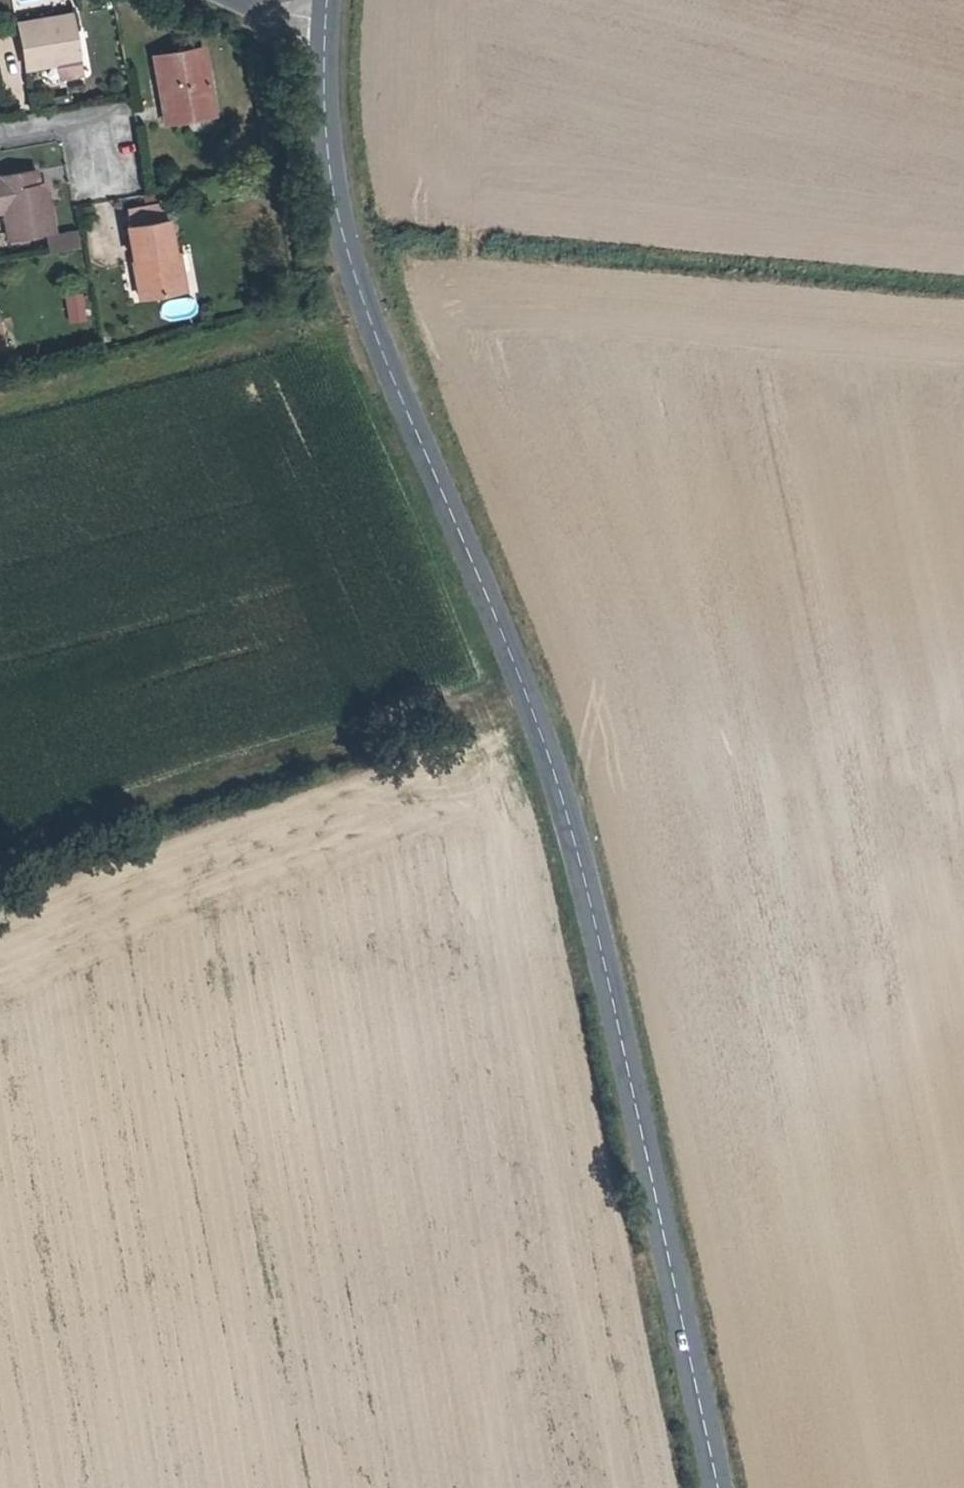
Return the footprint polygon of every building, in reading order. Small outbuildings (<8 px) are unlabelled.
[(25,65),(55,60),(77,56),(70,14),(65,15),(58,16),(22,22),(17,23),(25,65)] [(164,120),(212,111),(200,47),(153,55),(164,120)] [(77,56),(55,60),(58,78),(81,74),(77,56)] [(37,182),(35,169),(0,175),(0,209),(2,209),(6,237),(54,229),(47,188),(39,189),(37,182)] [(46,181),(37,182),(39,189),(47,188),(46,181)] [(139,295),(179,288),(172,253),(165,217),(127,225),(139,295)] [(48,252),(80,246),(77,230),(45,236),(48,252)] [(172,253),(179,288),(184,287),(178,252),(172,253)] [(65,296),(69,320),(84,318),(80,293),(65,296)]
